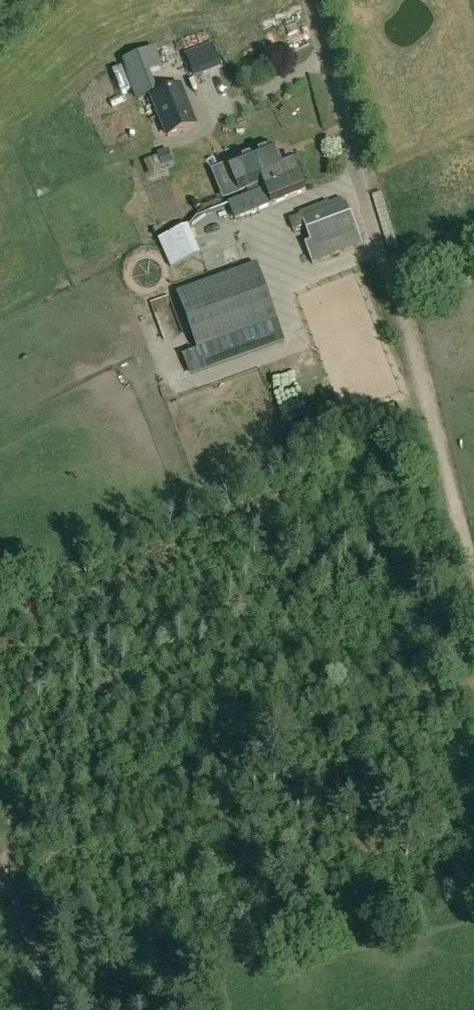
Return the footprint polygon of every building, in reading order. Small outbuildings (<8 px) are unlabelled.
[(216,43),(189,54),(199,80),(226,69),(216,43)] [(167,140),(199,128),(183,87),(151,99),(167,140)] [(249,196),(300,175),(293,158),(291,159),(281,163),(274,147),(235,163),(238,170),(230,173),(238,193),(247,190),(249,196)] [(300,175),(249,196),(229,204),(236,220),(307,192),(300,175)] [(343,205),(341,199),(298,214),(299,217),(289,220),(292,230),(304,226),(310,243),(307,244),(313,263),(361,246),(346,203),(343,205)] [(163,241),(178,270),(207,256),(193,227),(163,241)] [(220,280),(178,295),(198,350),(183,355),(190,376),(247,355),(284,342),(277,322),(257,267),(220,280)] [(144,312),(153,344),(168,340),(159,307),(144,312)]
